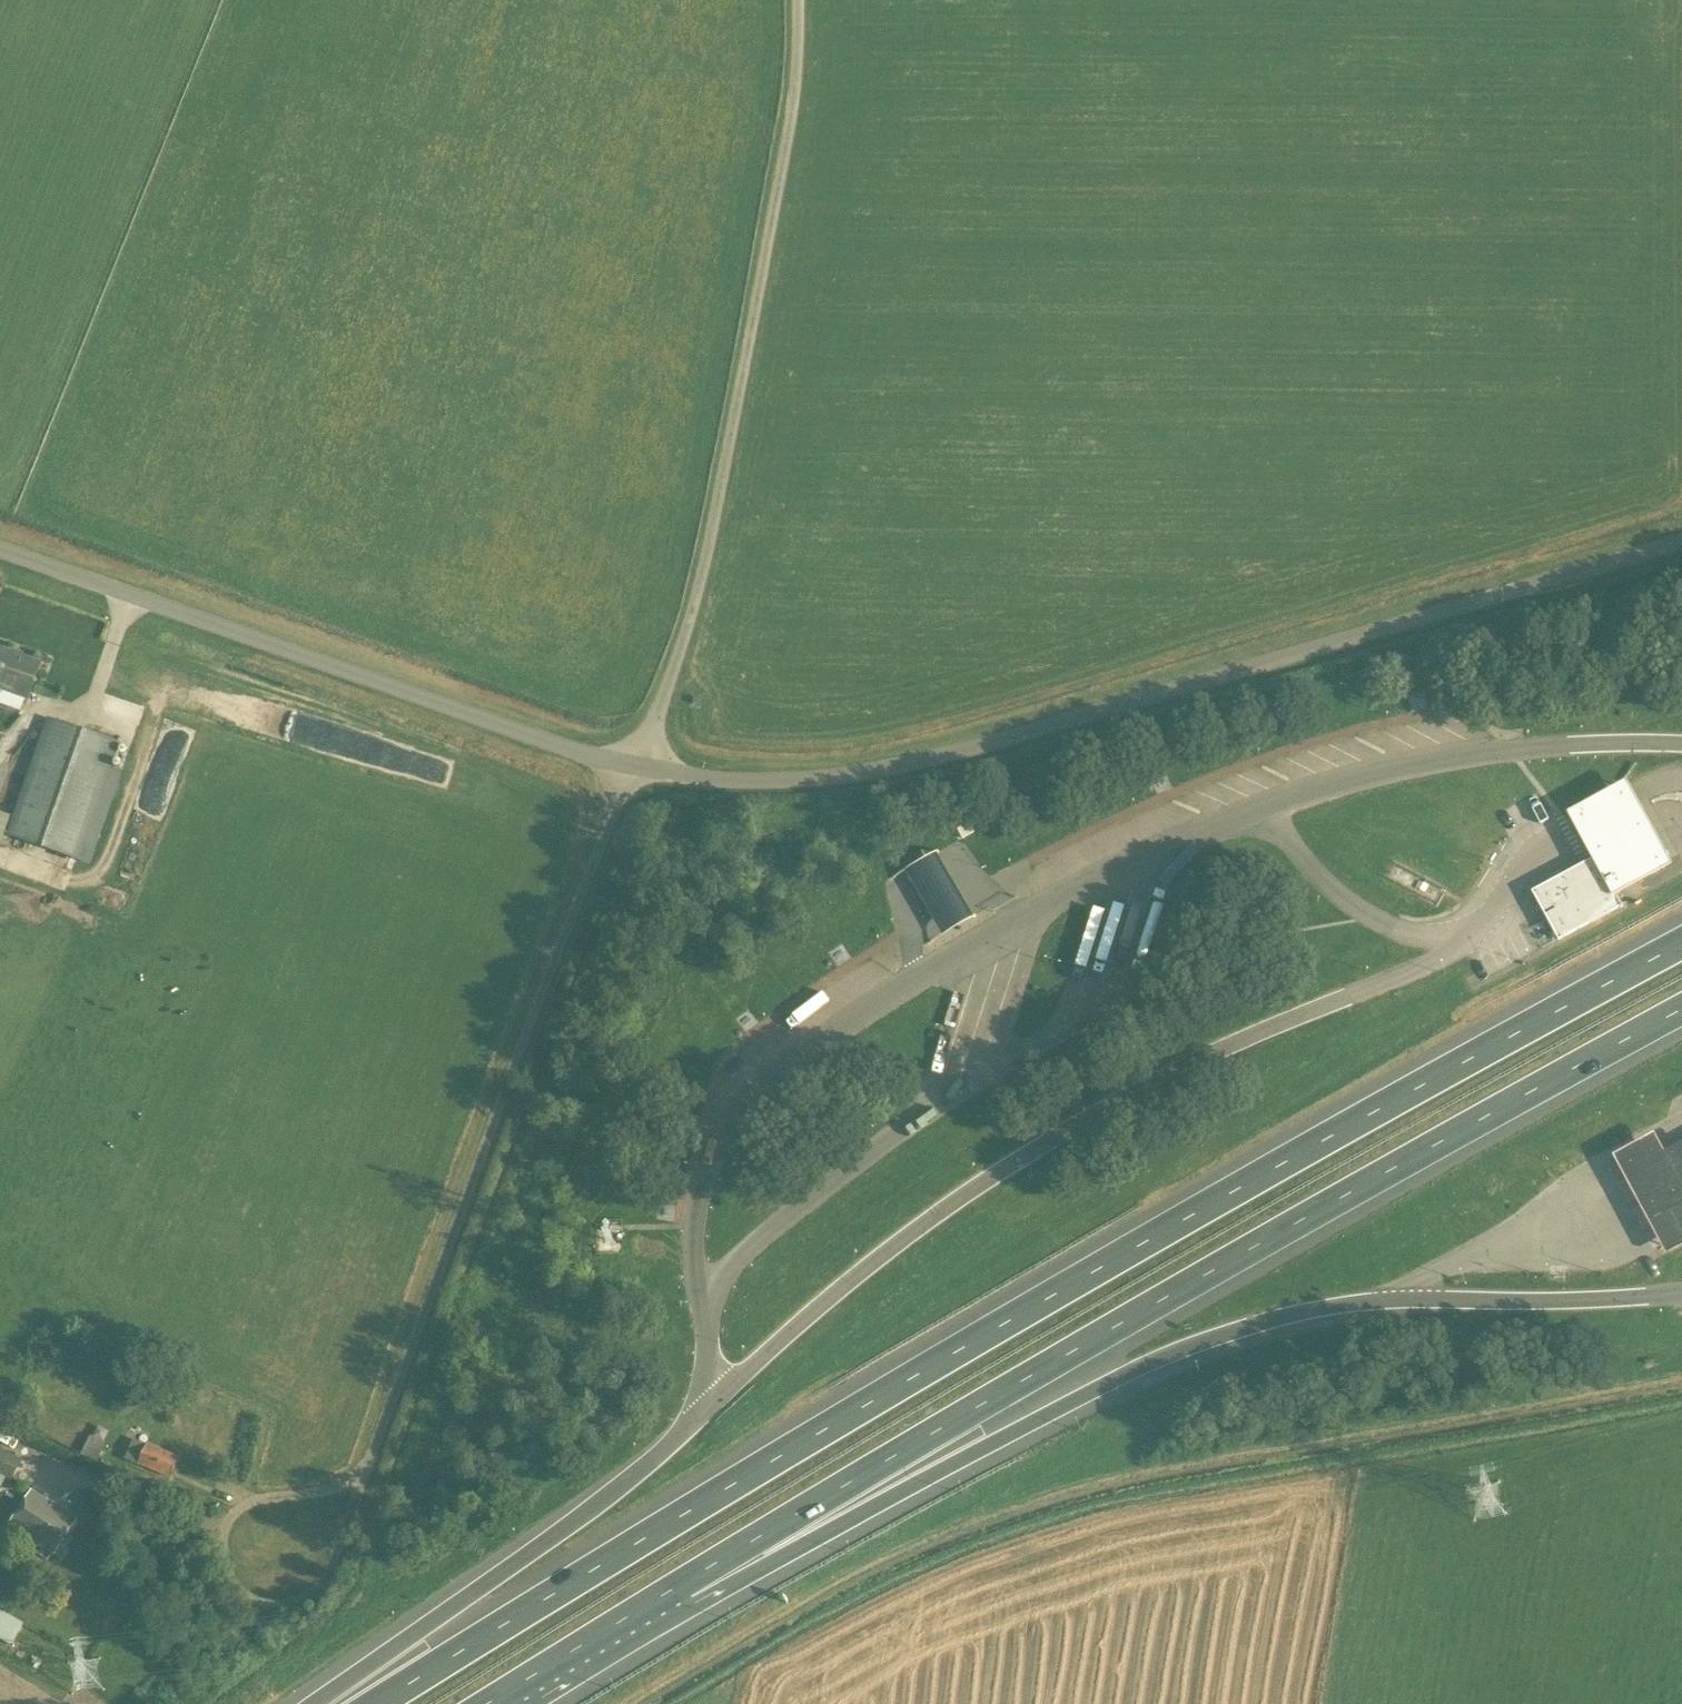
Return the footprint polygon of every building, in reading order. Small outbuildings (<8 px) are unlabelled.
[(0,649),(0,687),(28,698),(40,663),(0,649)] [(123,773),(111,769),(119,746),(48,717),(6,834),(83,861),(90,864),(123,773)] [(9,769),(0,766),(0,794),(9,769)] [(1628,781),(1571,812),(1619,898),(1675,867),(1628,781)] [(937,854),(906,872),(942,936),(974,919),(937,854)] [(1593,858),(1531,891),(1558,940),(1619,907),(1620,908),(1622,907),(1594,856),(1592,857),(1593,858)] [(1151,948),(1164,888),(1151,885),(1138,945),(1151,948)] [(940,1066),(958,1009),(945,1005),(928,1062),(940,1066)] [(1615,1159),(1667,1255),(1668,1258),(1681,1251),(1681,1142),(1664,1152),(1656,1137),(1615,1159)] [(81,1455),(97,1463),(106,1444),(90,1436),(81,1455)] [(134,1441),(125,1459),(170,1478),(179,1457),(148,1444),(146,1446),(134,1441)] [(12,1479),(22,1460),(0,1448),(0,1473),(12,1479)] [(75,1521),(31,1492),(10,1525),(54,1554),(75,1521)] [(0,1610),(0,1640),(11,1646),(23,1624),(0,1610)]
